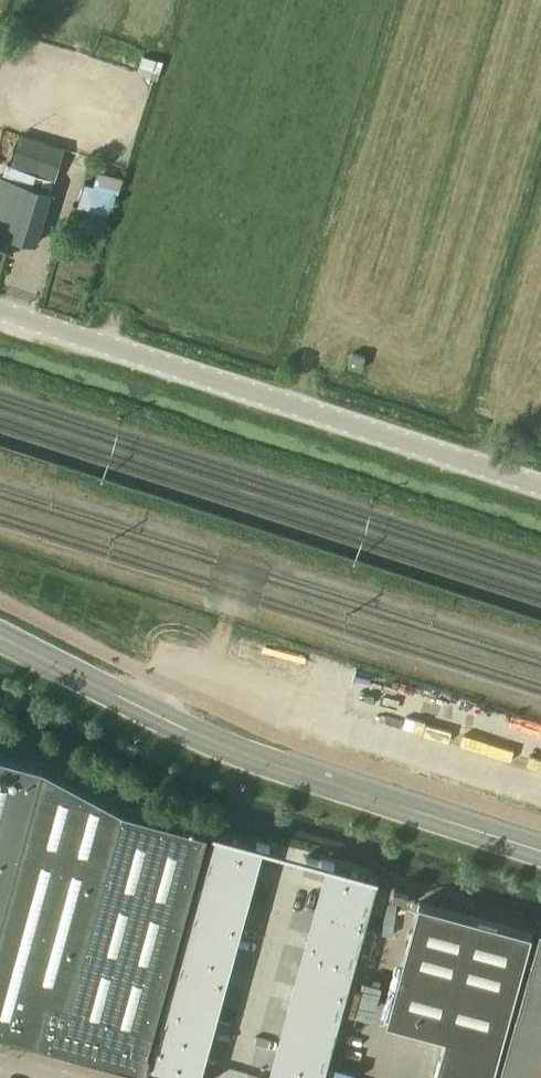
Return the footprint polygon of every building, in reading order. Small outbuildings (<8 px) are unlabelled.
[(22,134),(21,136),(12,165),(55,179),(65,148),(22,134)] [(73,203),(67,226),(102,236),(115,191),(119,193),(124,178),(97,169),(94,183),(85,181),(78,204),(73,203)] [(0,178),(0,232),(37,244),(54,193),(1,176),(0,178)] [(353,353),(349,365),(361,369),(365,357),(353,353)] [(94,1053),(121,1061),(143,1067),(144,1067),(208,831),(209,830),(125,807),(45,763),(0,751),(0,1028),(94,1053)] [(205,858),(255,872),(262,846),(270,848),(271,846),(257,842),(257,844),(221,835),(222,833),(213,830),(205,858)] [(248,898),(255,872),(205,858),(198,884),(248,898)] [(323,890),(372,904),(379,876),(371,873),(370,876),(335,866),(335,864),(322,860),(321,862),(330,864),(323,890)] [(241,924),(248,898),(198,884),(191,910),(241,924)] [(365,930),(372,904),(323,890),(315,916),(365,930)] [(416,902),(385,1022),(444,1037),(433,1077),(492,1077),(511,1008),(510,1008),(530,931),(416,902)] [(233,950),(241,924),(191,910),(184,936),(233,950)] [(358,956),(365,930),(315,916),(308,942),(358,956)] [(499,1077),(540,1077),(540,929),(540,934),(499,1077)] [(226,976),(233,950),(184,936),(177,962),(226,976)] [(350,982),(358,956),(308,942),(301,968),(350,982)] [(219,1002),(226,976),(177,962),(170,988),(219,1002)] [(343,1008),(350,982),(301,968),(294,994),(343,1008)] [(212,1028),(219,1002),(170,988),(163,1014),(212,1028)] [(336,1034),(343,1008),(294,994),(287,1020),(336,1034)] [(205,1054),(212,1028),(163,1014),(156,1040),(205,1054)] [(329,1060),(336,1034),(287,1020),(280,1046),(329,1060)] [(147,1069),(156,1071),(157,1069),(191,1077),(198,1077),(205,1054),(155,1040),(147,1069)] [(329,1060),(280,1046),(273,1072),(293,1077),(324,1077),(329,1060)]
